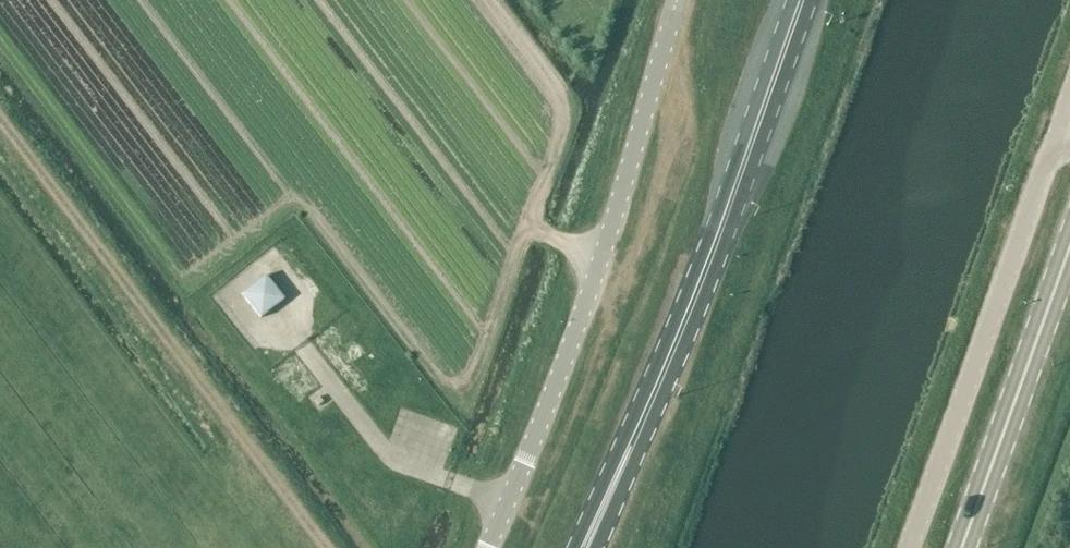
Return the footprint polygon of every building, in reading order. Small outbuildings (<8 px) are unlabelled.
[(265,276),(242,295),(261,318),(284,299),(265,276)]
